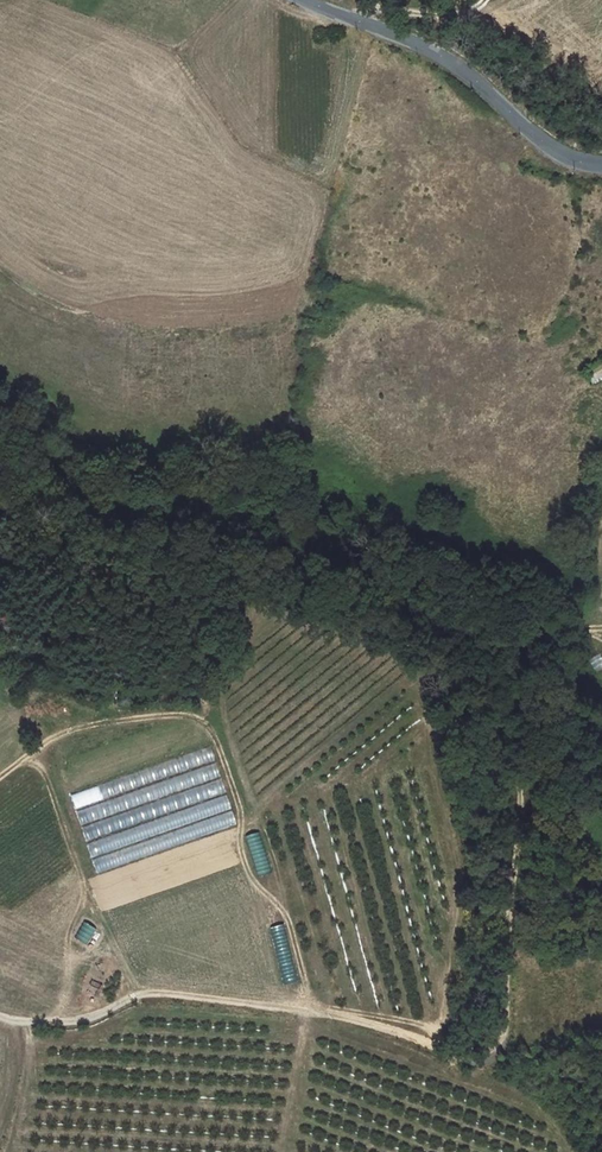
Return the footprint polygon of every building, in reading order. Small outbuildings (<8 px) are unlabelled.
[(601,378),(601,359),(588,369),(597,382),(601,378)] [(214,749),(71,788),(93,868),(236,829),(214,749)] [(259,833),(248,835),(256,875),(267,873),(259,833)]
